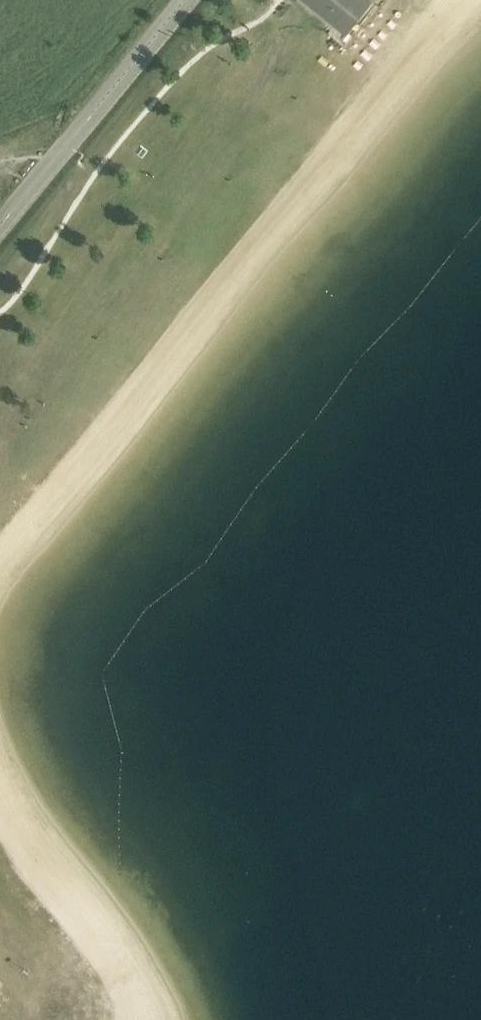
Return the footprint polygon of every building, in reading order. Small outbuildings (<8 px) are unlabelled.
[(336,22),(354,0),(308,0),(336,22)]
